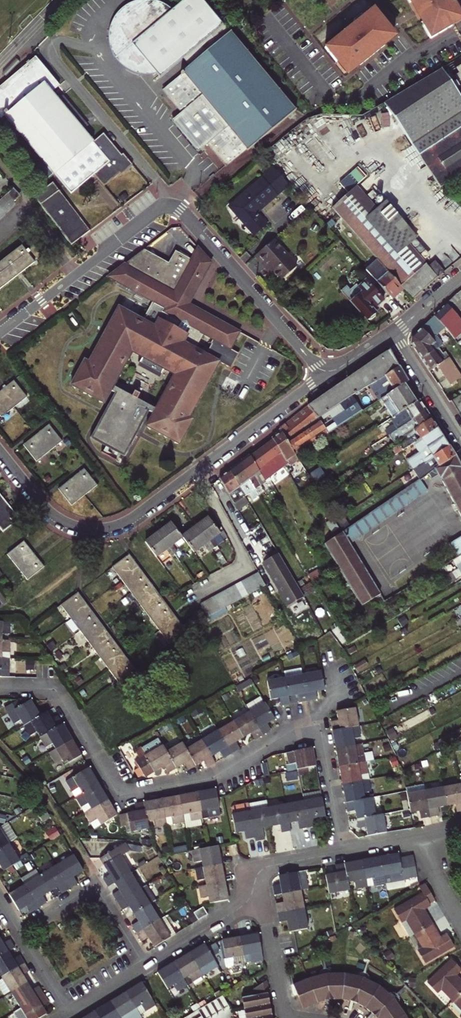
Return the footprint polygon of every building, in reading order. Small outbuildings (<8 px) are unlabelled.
[(296,109),(224,23),(223,24),(203,0),(182,0),(176,5),(171,9),(164,4),(155,1),(149,6),(145,1),(133,4),(128,6),(123,10),(115,19),(111,30),(115,35),(112,38),(114,48),(117,46),(122,52),(118,55),(124,62),(130,67),(142,71),(146,71),(151,66),(158,74),(161,77),(184,59),(190,66),(183,72),(184,73),(165,90),(183,112),(174,120),(199,150),(208,143),(227,165),(246,148),(248,150),(296,109)] [(431,36),(460,20),(451,4),(454,2),(453,0),(411,0),(431,36)] [(346,29),(322,48),(341,71),(351,63),(349,61),(352,58),(358,66),(365,60),(362,58),(392,34),(372,10),(350,28),(357,37),(353,39),(346,29)] [(84,130),(60,100),(53,92),(60,85),(36,57),(0,87),(0,117),(1,118),(5,116),(8,119),(3,123),(16,138),(21,135),(43,161),(30,173),(40,185),(52,174),(56,174),(72,193),(95,174),(104,185),(119,173),(120,175),(132,165),(103,133),(94,141),(84,130)] [(441,187),(460,174),(460,97),(442,68),(385,102),(427,165),(434,176),(441,187)] [(65,96),(60,100),(84,130),(89,126),(65,96)] [(434,176),(427,165),(420,170),(427,180),(434,176)] [(274,167),(265,175),(280,191),(288,183),(274,167)] [(438,277),(429,266),(409,244),(417,237),(386,200),(376,208),(357,186),(367,177),(358,167),(340,183),(348,193),(332,208),(338,214),(384,266),(401,286),(404,289),(414,300),(438,277)] [(265,175),(245,192),(248,194),(263,181),(275,194),(280,191),(265,175)] [(248,194),(245,192),(230,206),(255,235),(267,224),(256,211),(254,209),(259,204),(262,206),(275,194),(263,181),(248,194)] [(90,231),(59,190),(53,182),(34,197),(40,205),(71,245),(90,231)] [(7,194),(14,201),(20,195),(13,188),(7,194)] [(16,203),(14,201),(7,194),(2,199),(0,200),(0,218),(16,203)] [(320,218),(325,224),(338,214),(332,208),(320,218)] [(255,255),(267,268),(270,265),(281,279),(297,265),(274,239),(255,255)] [(0,262),(0,289),(42,256),(33,245),(26,250),(22,245),(0,262)] [(200,250),(193,261),(201,265),(206,256),(200,250)] [(165,371),(176,376),(172,383),(171,383),(170,388),(167,391),(167,392),(162,399),(162,404),(158,407),(159,408),(157,411),(155,415),(149,427),(152,432),(154,431),(160,434),(160,436),(165,437),(168,440),(170,439),(176,443),(176,445),(181,446),(188,433),(184,431),(185,427),(187,428),(189,428),(190,428),(191,427),(192,426),(194,422),(191,419),(194,416),(194,411),(198,409),(201,400),(203,400),(203,396),(207,393),(206,391),(211,384),(212,380),(215,377),(214,375),(218,369),(220,369),(221,364),(233,370),(239,359),(236,357),(238,354),(232,351),(237,342),(233,340),(238,332),(225,325),(224,327),(212,320),(211,322),(199,316),(197,320),(186,314),(191,306),(213,264),(206,256),(201,265),(193,261),(177,252),(170,264),(160,259),(159,262),(153,259),(149,253),(146,251),(130,263),(133,265),(131,269),(126,266),(110,279),(155,303),(158,305),(156,309),(152,307),(144,322),(138,318),(134,322),(132,320),(134,316),(121,309),(117,312),(118,314),(112,321),(112,325),(105,336),(104,336),(103,341),(100,344),(101,345),(97,352),(95,352),(95,357),(91,360),(90,364),(87,364),(84,366),(84,367),(84,368),(84,369),(84,371),(85,372),(86,373),(84,376),(80,373),(73,387),(77,391),(78,390),(85,393),(85,395),(89,396),(92,399),(94,398),(101,402),(101,404),(106,405),(113,393),(115,389),(127,369),(126,368),(128,365),(131,362),(130,360),(134,354),(145,359),(143,362),(144,364),(146,365),(147,367),(149,368),(151,369),(152,370),(154,371),(156,372),(158,373),(160,373),(162,373),(163,374),(165,371)] [(159,262),(160,259),(149,253),(153,259),(159,262)] [(435,260),(429,266),(438,277),(445,272),(435,260)] [(270,265),(267,268),(278,281),(281,279),(270,265)] [(384,266),(372,276),(390,296),(401,286),(384,266)] [(342,291),(368,320),(369,319),(372,320),(376,316),(376,312),(374,309),(378,306),(385,300),(366,280),(359,287),(363,291),(355,298),(347,286),(342,291)] [(401,286),(390,296),(393,299),(404,289),(401,286)] [(296,288),(280,302),(286,309),(302,295),(296,288)] [(457,314),(460,310),(460,300),(456,294),(447,303),(457,314)] [(460,347),(460,320),(457,314),(447,303),(435,316),(446,327),(446,328),(460,347)] [(225,325),(191,306),(186,314),(197,320),(199,316),(211,322),(212,320),(224,327),(225,325)] [(446,327),(435,316),(422,328),(435,342),(440,347),(444,344),(437,336),(446,328),(446,327)] [(422,328),(413,337),(412,343),(422,359),(434,351),(431,346),(435,342),(422,328)] [(237,342),(241,334),(238,332),(233,340),(237,342)] [(430,371),(439,364),(451,384),(460,377),(460,375),(445,351),(443,353),(439,348),(434,351),(422,359),(430,371)] [(386,376),(400,367),(390,349),(330,390),(339,404),(322,415),(321,422),(329,432),(362,410),(358,403),(353,395),(370,385),(385,376),(386,376)] [(162,376),(163,374),(162,373),(160,373),(158,373),(156,372),(154,371),(152,370),(151,369),(149,368),(147,367),(146,365),(144,364),(143,362),(142,365),(155,375),(162,376)] [(387,379),(372,389),(379,399),(380,400),(381,399),(387,395),(405,383),(408,381),(400,367),(386,376),(385,376),(387,379)] [(370,385),(372,389),(387,379),(385,376),(370,385)] [(14,407),(27,397),(14,380),(0,391),(0,415),(2,417),(14,407)] [(405,383),(387,395),(399,413),(417,402),(405,383)] [(115,389),(113,393),(125,399),(124,406),(129,412),(137,413),(143,408),(155,415),(157,411),(144,404),(143,399),(139,395),(134,394),(128,395),(115,389)] [(358,403),(362,410),(379,399),(372,389),(369,391),(371,395),(358,403)] [(280,428),(281,430),(296,454),(329,432),(321,422),(322,415),(339,404),(330,390),(309,404),(280,428)] [(452,400),(456,406),(460,413),(460,394),(452,400)] [(387,395),(381,399),(393,417),(399,413),(387,395)] [(417,402),(399,413),(393,417),(392,418),(396,425),(386,431),(388,435),(389,434),(427,410),(420,400),(417,402)] [(427,410),(389,434),(395,442),(404,436),(432,418),(427,410)] [(403,450),(413,443),(438,427),(432,418),(404,436),(407,440),(400,445),(403,450)] [(49,424),(24,445),(37,461),(62,441),(49,424)] [(438,427),(413,443),(418,452),(407,460),(413,470),(450,445),(438,427)] [(272,437),(273,439),(288,465),(299,459),(296,454),(281,430),(272,437)] [(273,439),(250,456),(266,480),(288,465),(273,439)] [(450,445),(413,470),(416,474),(402,483),(406,489),(420,479),(456,455),(450,445)] [(250,455),(239,463),(258,495),(264,491),(260,483),(266,480),(250,456),(250,455)] [(456,455),(420,479),(422,483),(431,477),(433,479),(438,476),(442,480),(460,516),(460,464),(456,455)] [(239,463),(230,470),(245,496),(251,492),(254,497),(258,495),(239,463)] [(84,468),(71,479),(59,489),(72,505),(97,485),(84,468)] [(245,496),(230,470),(220,477),(235,503),(239,501),(241,506),(248,501),(245,496)] [(406,489),(352,525),(356,533),(348,539),(350,543),(427,490),(422,483),(420,479),(406,489)] [(10,506),(0,494),(0,527),(4,532),(20,519),(10,506)] [(183,536),(183,537),(194,551),(204,544),(207,541),(210,539),(220,532),(209,517),(183,536)] [(173,522),(146,541),(157,556),(166,549),(169,547),(173,544),(183,537),(183,536),(173,522)] [(324,544),(339,568),(362,605),(381,594),(350,543),(348,539),(356,533),(352,525),(324,544)] [(457,557),(460,555),(460,539),(460,537),(449,543),(457,557)] [(210,539),(207,541),(212,549),(215,546),(210,539)] [(8,554),(17,566),(28,580),(45,566),(24,541),(8,554)] [(207,541),(204,544),(209,551),(212,549),(207,541)] [(173,544),(169,547),(175,554),(178,552),(173,544)] [(273,544),(258,553),(283,597),(298,588),(273,544)] [(169,547),(166,549),(171,557),(175,554),(169,547)] [(187,631),(167,604),(158,591),(130,553),(113,566),(170,644),(187,631)] [(460,577),(460,555),(457,557),(453,559),(458,568),(447,575),(451,582),(460,577)] [(317,570),(309,575),(312,581),(321,576),(317,570)] [(208,616),(220,610),(225,607),(266,585),(258,572),(201,603),(208,616)] [(451,582),(447,575),(442,578),(446,585),(451,582)] [(135,669),(125,655),(115,642),(78,592),(61,604),(119,682),(135,669)] [(3,640),(3,634),(11,633),(11,622),(0,622),(0,640),(3,640)] [(10,658),(11,640),(3,640),(0,640),(0,658),(10,658)] [(0,658),(0,677),(9,677),(10,658),(0,658)] [(321,671),(304,674),(309,701),(317,699),(316,691),(325,690),(321,671)] [(304,674),(286,677),(290,696),(298,695),(299,702),(309,701),(304,674)] [(290,696),(286,677),(267,681),(271,700),(280,698),(281,706),(291,704),(290,696)] [(244,683),(237,687),(240,691),(247,688),(244,683)] [(267,723),(276,719),(269,708),(263,696),(246,706),(250,712),(263,735),(272,730),(267,723)] [(21,720),(24,726),(40,716),(31,700),(21,706),(17,700),(5,707),(15,723),(21,720)] [(359,725),(356,708),(337,711),(339,720),(331,722),(333,730),(359,725)] [(37,732),(40,737),(62,724),(57,716),(51,719),(47,712),(40,716),(24,726),(30,736),(37,732)] [(251,733),(255,740),(263,735),(250,712),(234,721),(244,737),(251,733)] [(234,721),(218,730),(232,753),(240,749),(236,742),(244,737),(234,721)] [(56,749),(72,739),(62,723),(62,724),(40,737),(46,748),(53,744),(56,749)] [(333,730),(336,748),(354,744),(353,738),(361,737),(359,725),(333,730)] [(232,753),(218,730),(203,739),(212,756),(220,751),(224,758),(232,753)] [(443,748),(454,742),(456,741),(452,733),(439,740),(443,748)] [(165,735),(159,738),(163,745),(168,742),(165,735)] [(169,772),(176,768),(167,752),(163,745),(159,738),(143,748),(147,754),(136,761),(145,777),(165,766),(169,772)] [(65,765),(81,755),(72,739),(56,749),(49,753),(56,763),(62,760),(65,765)] [(204,760),(208,767),(216,763),(212,756),(203,739),(187,749),(196,765),(204,760)] [(189,769),(196,765),(187,749),(183,742),(167,752),(176,768),(185,763),(189,769)] [(336,748),(339,766),(366,761),(362,743),(354,744),(336,748)] [(313,747),(287,752),(289,763),(286,764),(287,771),(317,766),(313,747)] [(339,766),(342,784),(369,779),(366,761),(339,766)] [(79,787),(82,793),(98,783),(89,767),(67,781),(73,791),(79,787)] [(342,784),(346,802),(365,798),(364,792),(371,791),(369,779),(342,784)] [(92,809),(108,799),(98,783),(82,793),(76,797),(82,807),(89,803),(92,809)] [(444,787),(447,805),(456,803),(457,811),(460,810),(460,783),(444,787)] [(447,805),(444,787),(426,790),(430,816),(440,814),(438,807),(447,805)] [(216,789),(198,792),(202,811),(208,810),(209,817),(221,815),(216,789)] [(303,793),(305,800),(310,826),(318,825),(317,817),(326,815),(321,790),(303,793)] [(422,818),(430,816),(426,790),(407,793),(411,812),(420,810),(422,818)] [(198,792),(180,795),(184,814),(190,813),(191,820),(201,819),(203,818),(202,811),(198,792)] [(180,795),(162,798),(166,817),(172,816),(173,824),(185,822),(184,814),(180,795)] [(355,810),(357,818),(375,815),(372,797),(365,798),(346,802),(347,811),(355,810)] [(144,801),(148,820),(154,819),(155,827),(167,825),(166,817),(162,798),(144,801)] [(101,825),(117,815),(108,799),(92,809),(85,813),(91,823),(98,819),(101,825)] [(310,826),(305,800),(287,804),(290,822),(298,821),(300,828),(310,826)] [(149,828),(148,820),(144,801),(135,803),(136,811),(119,815),(122,827),(126,826),(127,832),(149,828)] [(290,822),(287,804),(269,807),(272,826),(281,824),(282,831),(292,830),(290,822)] [(272,826),(269,807),(251,810),(256,836),(257,840),(266,838),(264,827),(272,826)] [(256,836),(251,810),(232,814),(236,832),(244,831),(246,838),(256,836)] [(185,822),(186,828),(202,825),(201,819),(191,820),(190,813),(184,814),(185,822)] [(368,835),(386,832),(383,813),(375,815),(357,818),(359,828),(366,826),(368,835)] [(9,843),(0,829),(0,849),(9,843)] [(109,886),(115,882),(131,873),(121,856),(130,850),(126,842),(100,858),(110,874),(104,878),(109,886)] [(0,849),(0,864),(4,871),(20,861),(9,843),(0,849)] [(222,863),(219,845),(208,847),(192,850),(194,862),(202,861),(203,867),(222,863)] [(398,853),(381,856),(386,883),(411,878),(408,857),(399,859),(398,853)] [(74,854),(56,865),(70,888),(78,883),(74,876),(84,870),(74,854)] [(386,883),(381,856),(363,859),(367,878),(373,877),(374,885),(386,883)] [(363,859),(344,863),(348,881),(355,880),(356,888),(368,886),(367,878),(363,859)] [(206,879),(207,885),(225,881),(222,863),(203,867),(195,869),(197,880),(206,879)] [(326,875),(329,893),(350,889),(348,881),(344,863),(335,865),(337,873),(326,875)] [(70,888),(56,865),(41,875),(50,891),(58,886),(62,893),(70,888)] [(22,879),(25,884),(41,875),(37,870),(22,879)] [(282,893),(301,890),(307,888),(304,870),(279,875),(280,884),(273,885),(274,895),(282,893)] [(131,873),(115,882),(119,889),(113,893),(118,902),(141,888),(131,873)] [(50,891),(41,875),(25,884),(39,907),(47,903),(42,896),(50,891)] [(225,881),(207,885),(199,886),(201,898),(209,897),(210,903),(228,899),(225,881)] [(415,934),(433,924),(426,912),(424,910),(437,900),(427,883),(421,887),(425,895),(395,911),(410,937),(415,934)] [(39,907),(25,884),(9,894),(19,910),(26,906),(31,913),(39,907)] [(129,905),(134,913),(150,903),(156,900),(147,884),(141,888),(118,902),(123,909),(129,905)] [(276,903),(278,912),(304,908),(301,890),(282,893),(284,902),(276,903)] [(132,924),(137,932),(160,919),(150,903),(134,913),(139,920),(132,924)] [(198,920),(207,915),(202,906),(193,912),(198,920)] [(289,932),(294,931),(308,928),(304,908),(278,912),(280,922),(288,920),(289,932)] [(165,916),(160,919),(171,936),(176,933),(165,916)] [(155,946),(171,936),(160,919),(137,932),(142,940),(149,936),(155,946)] [(433,924),(415,934),(423,949),(419,952),(425,963),(454,947),(448,936),(441,940),(433,924)] [(263,960),(258,933),(240,936),(245,963),(263,960)] [(222,939),(222,942),(225,959),(232,958),(234,965),(245,963),(240,936),(222,939)] [(9,952),(16,947),(11,940),(4,944),(0,937),(0,957),(9,952)] [(205,943),(189,952),(199,969),(205,965),(209,972),(219,966),(205,943)] [(0,957),(0,973),(2,977),(25,963),(20,955),(13,959),(9,952),(0,957)] [(189,952),(173,962),(187,985),(203,975),(199,969),(189,952)] [(460,993),(460,981),(458,978),(458,979),(455,977),(460,971),(460,969),(452,960),(427,984),(437,994),(440,990),(452,1002),(460,993)] [(173,962),(157,972),(168,989),(174,985),(178,991),(187,985),(173,962)] [(2,977),(0,979),(0,986),(6,996),(12,992),(28,983),(23,975),(30,971),(25,963),(2,977)] [(342,1000),(350,1001),(352,997),(356,998),(360,999),(358,1003),(365,1007),(372,1013),(375,1009),(377,1012),(381,1017),(407,1017),(394,997),(380,985),(364,977),(345,972),(325,973),(308,978),(293,985),(304,1008),(327,1001),(326,996),(330,995),(334,994),(334,999),(342,1000)] [(244,1007),(247,1017),(273,1017),(272,1011),(274,1009),(272,1002),(270,1003),(271,998),(268,980),(252,990),(253,995),(243,997),(244,1007)] [(142,982),(126,991),(137,1008),(142,1005),(146,1011),(156,1005),(142,982)] [(28,983),(12,992),(22,1008),(44,994),(39,986),(32,990),(28,983)] [(121,1017),(127,1014),(129,1017),(135,1017),(141,1014),(137,1008),(126,991),(111,1001),(121,1017)] [(452,1002),(460,1011),(460,993),(452,1002)] [(47,1014),(42,1005),(49,1001),(44,994),(22,1008),(15,1012),(18,1017),(40,1017),(47,1014)] [(230,1008),(223,995),(198,1010),(202,1016),(203,1017),(213,1017),(230,1008)] [(100,1017),(121,1017),(111,1001),(95,1010),(100,1017)] [(137,1008),(141,1014),(146,1011),(142,1005),(137,1008)] [(372,1013),(376,1017),(381,1017),(377,1012),(375,1009),(372,1013)] [(185,1017),(186,1017),(203,1017),(202,1016),(198,1010),(185,1017)]
